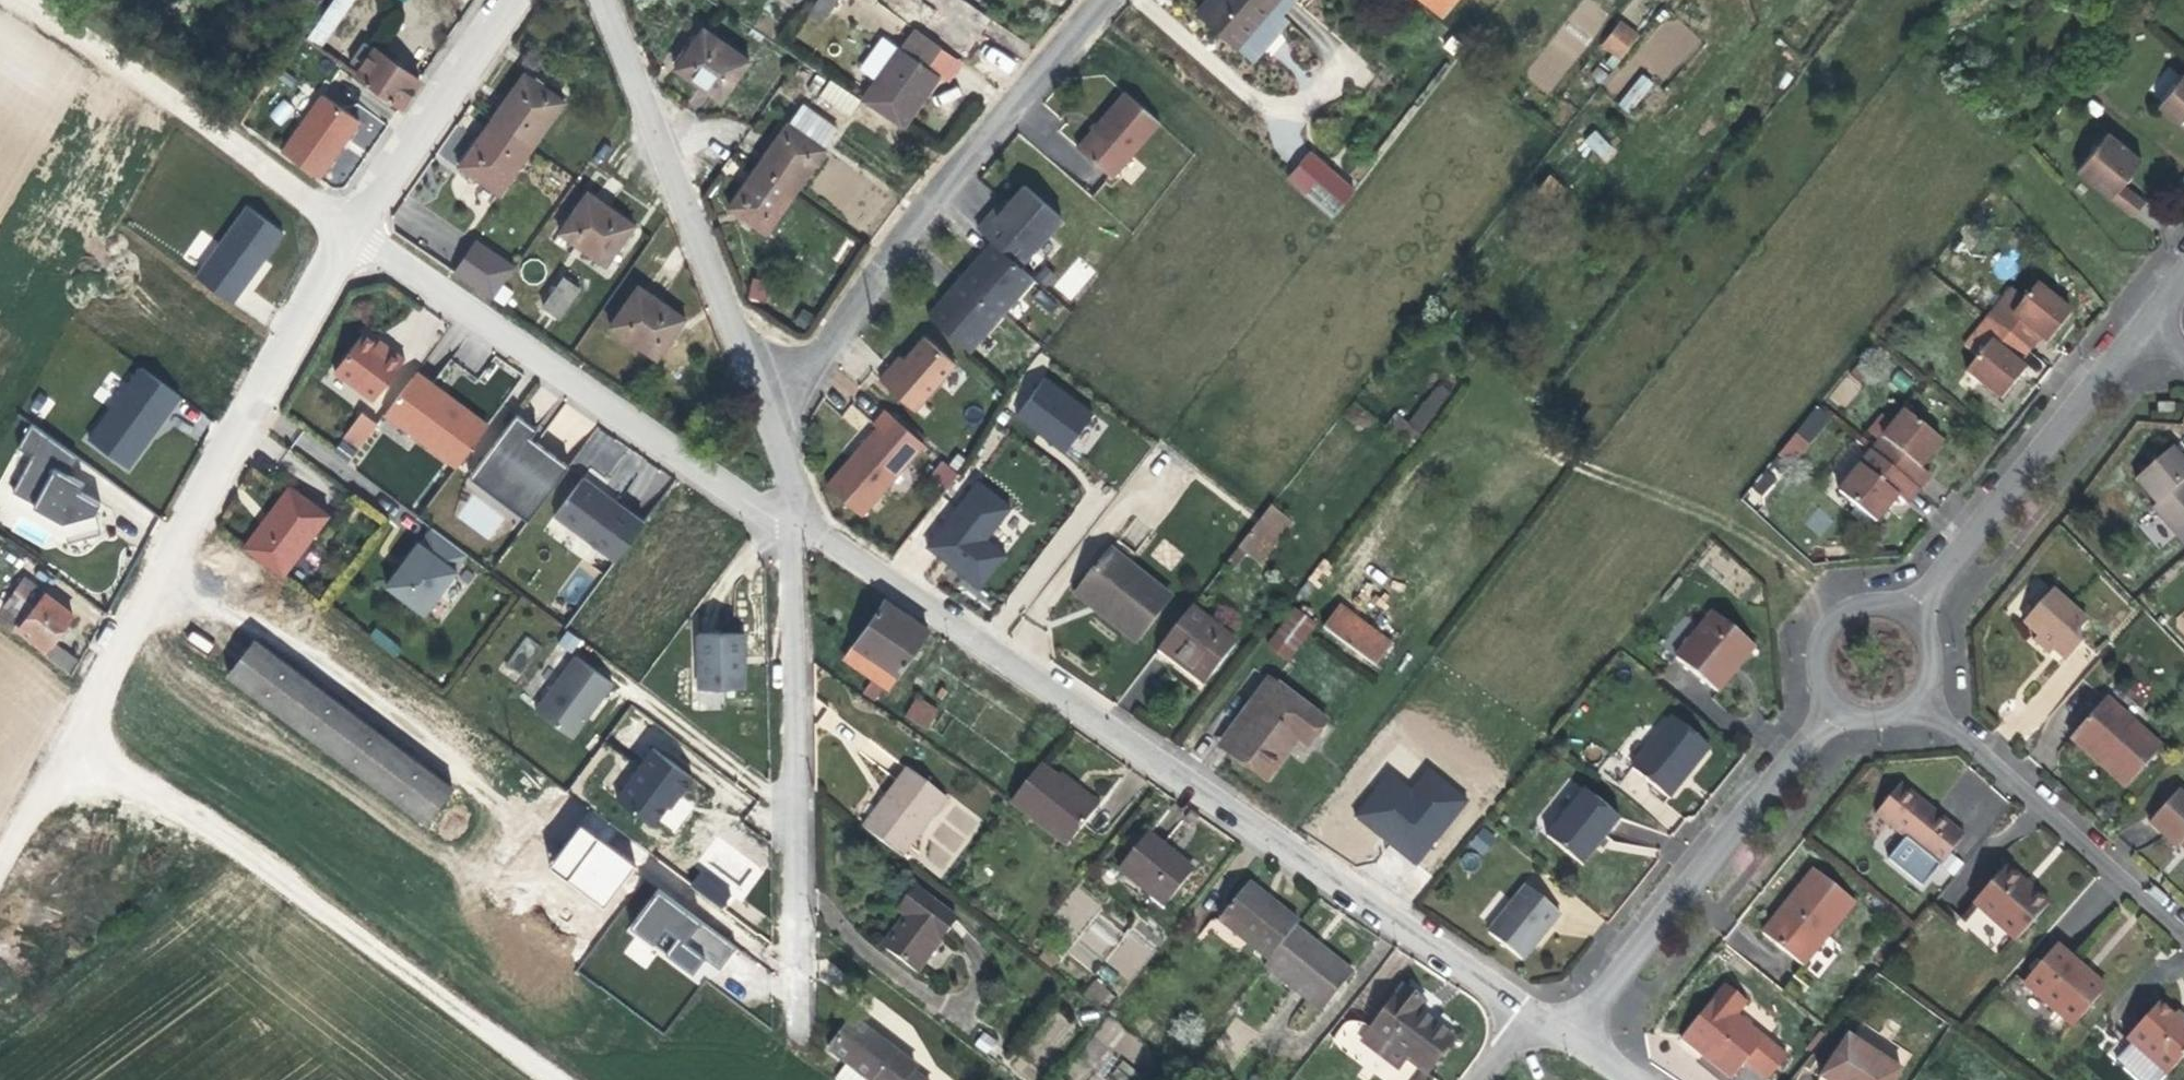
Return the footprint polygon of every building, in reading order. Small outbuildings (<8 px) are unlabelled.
[(300,44),(305,47),(319,28),(325,32),(347,1),(345,0),(330,0),(300,44)] [(746,25),(764,38),(792,0),(764,0),(746,25)] [(807,15),(819,23),(834,1),(832,0),(817,0),(807,15)] [(1190,20),(1227,53),(1271,0),(1208,0),(1190,20)] [(1435,19),(1445,4),(1439,0),(1410,0),(1435,19)] [(1621,60),(1640,34),(1619,19),(1601,46),(1621,60)] [(319,28),(305,47),(311,51),(325,32),(319,28)] [(907,29),(855,103),(895,129),(930,77),(920,70),(935,49),(907,29)] [(697,33),(669,76),(717,107),(745,66),(697,33)] [(360,44),(346,64),(356,71),(350,79),(394,111),(414,83),(360,44)] [(1631,113),(1655,83),(1642,72),(1618,102),(1631,113)] [(2157,105),(2183,127),(2183,74),(2157,105)] [(519,82),(491,122),(532,151),(560,111),(519,82)] [(822,82),(811,97),(840,116),(851,100),(822,82)] [(1120,95),(1071,150),(1105,180),(1154,126),(1120,95)] [(318,100),(278,156),(315,182),(354,126),(318,100)] [(793,107),(778,129),(817,154),(832,132),(793,107)] [(491,122),(455,174),(495,203),(532,151),(491,122)] [(778,129),(754,165),(792,193),(817,154),(778,129)] [(1582,145),(1608,163),(1618,148),(1592,131),(1582,145)] [(2107,133),(2076,171),(2133,216),(2144,201),(2122,183),(2141,159),(2107,133)] [(754,165),(723,213),(762,239),(792,193),(754,165)] [(1321,171),(1301,197),(1326,219),(1347,193),(1321,171)] [(986,218),(972,234),(986,247),(1013,270),(1055,221),(1018,190),(1001,211),(991,222),(986,218)] [(585,203),(558,244),(605,275),(631,235),(585,203)] [(247,205),(193,276),(232,306),(258,272),(260,274),(289,236),(247,205)] [(995,207),(986,218),(991,222),(1001,211),(995,207)] [(451,279),(493,303),(515,263),(473,239),(451,279)] [(986,247),(922,321),(963,356),(1027,282),(1013,270),(986,247)] [(1078,256),(1052,286),(1070,302),(1096,271),(1078,256)] [(749,279),(748,301),(764,301),(765,280),(749,279)] [(563,282),(542,312),(558,322),(578,293),(563,282)] [(2013,289),(1989,318),(2025,347),(2036,334),(2047,343),(2072,314),(2038,286),(2026,299),(2013,289)] [(636,293),(611,334),(658,365),(684,325),(636,293)] [(1989,318),(1964,347),(1977,357),(1966,371),(2001,399),(2025,370),(2013,361),(2025,347),(1989,318)] [(372,400),(405,354),(360,323),(329,369),(372,400)] [(886,369),(874,383),(909,413),(950,366),(919,340),(899,363),(890,372),(886,369)] [(894,359),(886,369),(890,372),(899,363),(894,359)] [(83,440),(129,472),(182,397),(136,365),(83,440)] [(488,420),(416,367),(381,410),(455,464),(488,420)] [(1014,417),(1064,454),(1095,414),(1045,376),(1014,417)] [(1435,382),(1409,423),(1424,432),(1450,391),(1435,382)] [(45,419),(54,400),(38,392),(28,411),(45,419)] [(2157,402),(2157,413),(2173,414),(2173,403),(2157,402)] [(1817,404),(1776,455),(1791,466),(1832,416),(1817,404)] [(535,424),(515,410),(469,469),(526,513),(566,460),(527,433),(535,424)] [(357,455),(378,424),(361,412),(339,443),(357,455)] [(846,458),(819,489),(854,519),(918,446),(878,412),(867,427),(871,430),(853,450),(856,452),(848,460),(846,458)] [(1905,412),(1871,452),(1918,490),(1930,476),(1920,468),(1941,442),(1905,412)] [(11,496),(82,527),(103,481),(77,469),(83,456),(27,431),(18,452),(29,457),(11,496)] [(2135,481),(2156,506),(2152,509),(2175,536),(2183,528),(2183,463),(2172,449),(2135,481)] [(1871,452),(1837,492),(1875,523),(1896,497),(1906,504),(1918,490),(1871,452)] [(948,490),(958,472),(940,461),(929,479),(948,490)] [(646,514),(584,470),(551,512),(614,557),(646,514)] [(924,550),(980,590),(1006,553),(989,541),(1013,507),(975,479),(924,550)] [(287,486),(241,548),(280,577),(327,515),(287,486)] [(1253,522),(1231,550),(1249,565),(1279,526),(1262,511),(1253,522)] [(423,610),(467,549),(431,525),(423,535),(416,530),(379,580),(423,610)] [(1102,554),(1073,588),(1118,624),(1112,630),(1129,643),(1162,601),(1102,554)] [(1073,588),(1067,595),(1112,630),(1118,624),(1073,588)] [(2033,613),(2022,624),(2035,637),(2030,643),(2046,658),(2052,651),(2065,663),(2081,645),(2074,637),(2086,625),(2051,593),(2047,596),(2040,597),(2034,604),(2033,613)] [(1343,597),(1321,626),(1372,667),(1395,636),(1343,597)] [(884,601),(844,658),(887,689),(927,630),(884,601)] [(1288,661),(1317,623),(1295,606),(1265,643),(1288,661)] [(0,615),(0,626),(18,639),(23,634),(43,650),(58,629),(35,611),(24,625),(5,610),(0,615)] [(2173,618),(2183,632),(2183,610),(2173,618)] [(1711,611),(1674,658),(1715,690),(1730,672),(1726,668),(1734,658),(1738,661),(1752,643),(1711,611)] [(1183,612),(1153,650),(1197,686),(1227,647),(1183,612)] [(376,628),(369,637),(393,655),(400,647),(376,628)] [(744,632),(698,632),(697,687),(744,687),(744,632)] [(255,633),(250,640),(449,788),(452,783),(255,633)] [(524,674),(541,645),(524,635),(507,663),(524,674)] [(250,640),(226,673),(424,823),(449,788),(250,640)] [(53,644),(43,658),(65,674),(75,660),(53,644)] [(610,682),(574,655),(534,709),(570,736),(610,682)] [(1265,677),(1217,741),(1227,749),(1275,685),(1265,677)] [(2122,682),(2092,715),(2117,738),(2112,744),(2141,769),(2176,729),(2122,682)] [(1275,685),(1227,749),(1264,777),(1292,740),(1304,748),(1324,721),(1275,685)] [(916,695),(904,716),(927,730),(940,708),(916,695)] [(2092,715),(2087,721),(2112,744),(2117,738),(2092,715)] [(1671,717),(1629,769),(1667,799),(1681,781),(1678,779),(1684,771),(1688,773),(1709,747),(1671,717)] [(691,777),(651,748),(614,797),(647,822),(654,821),(665,805),(674,793),(677,795),(691,777)] [(1011,799),(1009,802),(1067,846),(1095,809),(1058,779),(1039,764),(1011,799)] [(1428,766),(1412,786),(1389,768),(1352,814),(1416,866),(1469,799),(1428,766)] [(907,769),(863,828),(901,857),(946,798),(907,769)] [(1062,774),(1058,779),(1095,809),(1099,803),(1062,774)] [(1901,784),(1875,814),(1939,866),(1965,836),(1901,784)] [(1580,791),(1545,838),(1581,866),(1618,818),(1580,791)] [(2150,824),(2177,849),(2182,843),(2183,845),(2183,796),(2178,791),(2150,824)] [(677,795),(674,793),(665,805),(668,807),(677,795)] [(603,907),(635,866),(581,826),(549,867),(603,907)] [(1482,826),(1467,845),(1482,856),(1497,837),(1482,826)] [(1147,833),(1118,869),(1164,905),(1191,872),(1170,856),(1172,853),(1147,833)] [(707,863),(690,884),(722,910),(739,889),(707,863)] [(2006,867),(1974,903),(2017,941),(2049,904),(2006,867)] [(1813,870),(1761,933),(1782,950),(1785,947),(1805,962),(1851,901),(1813,870)] [(1248,884),(1219,920),(1269,959),(1294,928),(1298,924),(1248,884)] [(1525,887),(1487,934),(1521,961),(1559,915),(1525,887)] [(703,988),(735,947),(660,889),(628,929),(703,988)] [(905,916),(882,946),(916,972),(956,919),(914,889),(898,910),(905,916)] [(1082,930),(1095,954),(1121,940),(1108,916),(1082,930)] [(1129,981),(1162,945),(1137,923),(1104,959),(1129,981)] [(1269,959),(1264,966),(1322,1011),(1352,974),(1294,928),(1269,959)] [(1785,947),(1782,950),(1802,966),(1805,962),(1785,947)] [(2055,947),(2024,983),(2074,1026),(2106,989),(2055,947)] [(1092,980),(1083,995),(1107,1007),(1115,991),(1092,980)] [(1680,1041),(1728,1079),(1729,1079),(1744,1062),(1765,1079),(1767,1079),(1787,1056),(1737,1014),(1746,1003),(1724,985),(1680,1041)] [(1403,987),(1369,1031),(1407,1058),(1425,1072),(1428,1074),(1454,1039),(1417,1012),(1424,1003),(1403,987)] [(2127,1039),(2166,1075),(2183,1055),(2183,1024),(2183,1025),(2172,1016),(2159,1004),(2127,1039)] [(1058,1010),(1018,1047),(1037,1068),(1077,1031),(1058,1010)] [(2172,1016),(2183,1025),(2183,1024),(2183,1018),(2177,1011),(2172,1016)] [(1077,1053),(1091,1067),(1126,1033),(1112,1019),(1077,1053)] [(828,1048),(847,1063),(837,1078),(840,1079),(920,1079),(912,1074),(916,1069),(851,1020),(828,1048)] [(983,1031),(974,1044),(990,1056),(999,1042),(983,1031)] [(1369,1031),(1361,1041),(1397,1068),(1407,1058),(1369,1031)] [(1819,1077),(1823,1079),(1893,1079),(1900,1070),(1846,1035),(1819,1077)] [(1113,1079),(1129,1079),(1136,1070),(1121,1059),(1109,1077),(1113,1079)] [(1419,1079),(1434,1079),(1435,1079),(1428,1074),(1425,1072),(1419,1079)]
